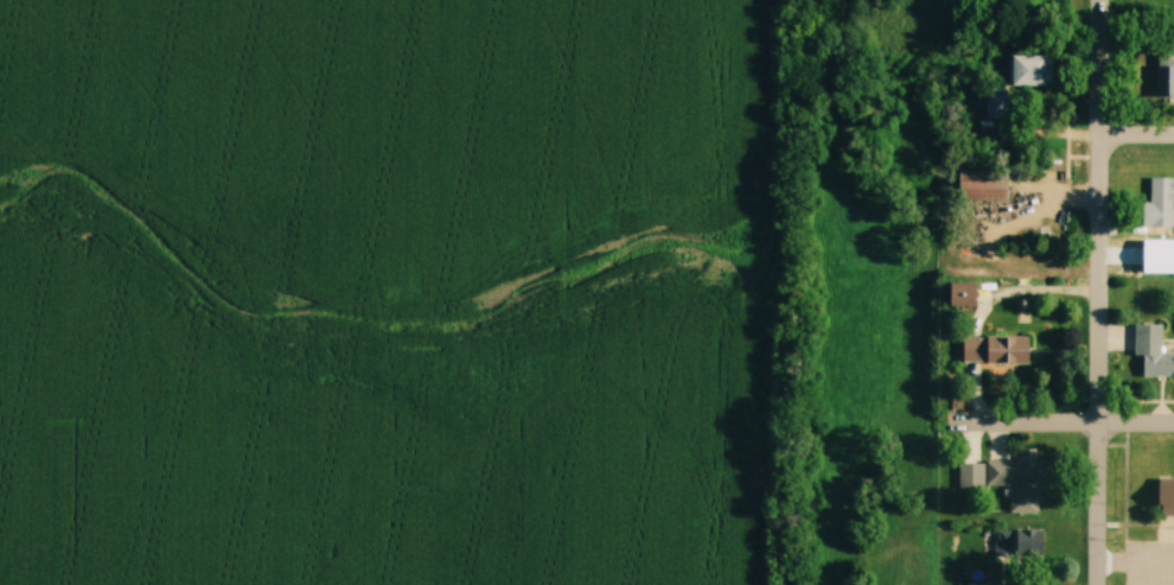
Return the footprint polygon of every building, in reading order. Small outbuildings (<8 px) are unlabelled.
[(1156,55),(1156,99),(1173,99),(1173,55),(1156,55)] [(1047,87),(1047,57),(1009,57),(1009,87),(1047,87)] [(986,119),(1008,119),(1008,90),(986,90),(986,119)] [(961,202),(1007,202),(1007,174),(961,174),(961,202)] [(1173,180),(1150,180),(1150,204),(1144,204),(1144,228),(1173,228),(1173,180)] [(977,307),(977,283),(950,283),(950,307),(977,307)] [(1143,360),(1142,377),(1173,377),(1173,354),(1162,354),(1162,325),(1136,325),(1135,360),(1143,360)] [(1029,364),(1029,337),(963,337),(963,364),(1029,364)] [(1044,462),(987,461),(986,487),(1010,488),(1010,514),(1043,514),(1044,462)] [(959,463),(983,463),(983,485),(959,485),(959,463)] [(1158,482),(1158,515),(1173,515),(1173,482),(1158,482)] [(1043,559),(1043,530),(1015,530),(1015,559),(1043,559)]
